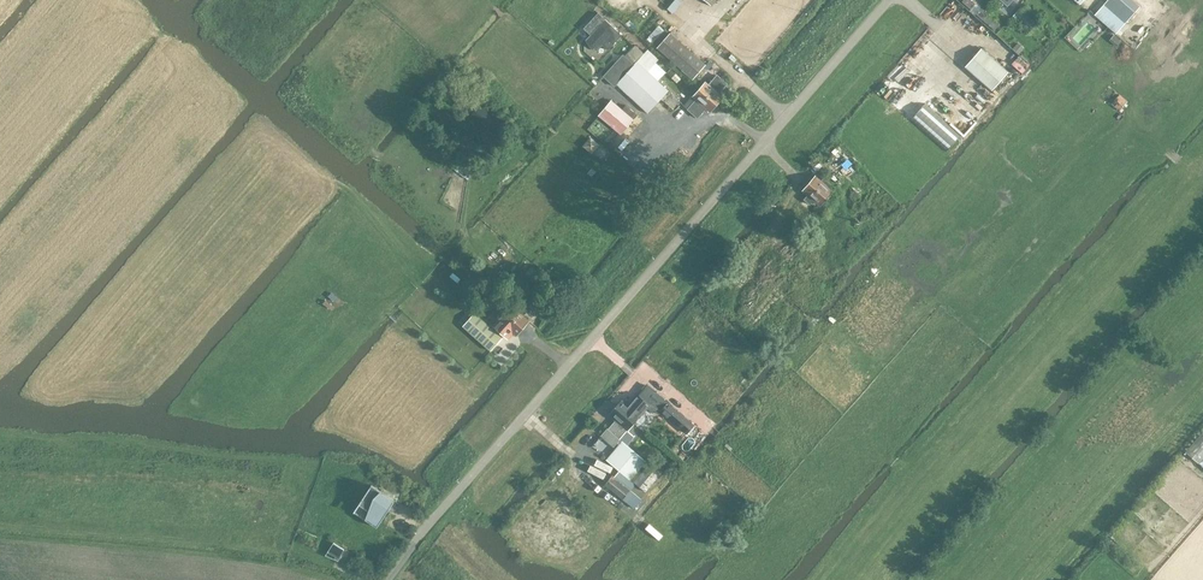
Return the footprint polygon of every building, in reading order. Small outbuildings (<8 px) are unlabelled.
[(682,0),(675,0),(669,6),(673,10),(682,0)] [(1125,24),(1139,8),(1131,0),(1109,0),(1096,15),(1104,23),(1112,14),(1125,24)] [(982,6),(977,12),(995,29),(1000,23),(982,6)] [(1039,23),(1020,7),(1012,16),(1030,32),(1039,23)] [(596,51),(616,30),(598,13),(583,28),(590,35),(585,40),(596,51)] [(706,64),(669,33),(656,47),(693,79),(706,64)] [(1018,53),(1023,47),(1019,44),(1014,49),(1018,53)] [(680,102),(636,61),(644,53),(635,45),(607,75),(612,79),(609,83),(624,96),(627,93),(648,113),(660,98),(674,110),(680,102)] [(1008,72),(981,48),(965,66),(992,90),(1008,72)] [(716,91),(719,88),(721,89),(726,83),(717,75),(709,85),(705,81),(698,89),(717,105),(723,97),(716,91)] [(901,97),(910,106),(920,96),(911,87),(901,97)] [(717,105),(698,89),(692,96),(696,100),(693,103),(691,102),(687,106),(689,108),(688,109),(697,117),(702,111),(700,110),(703,106),(710,112),(717,105)] [(1120,94),(1112,103),(1120,111),(1128,102),(1120,94)] [(631,117),(635,113),(626,105),(622,110),(611,100),(599,115),(620,134),(633,119),(631,117)] [(605,157),(611,150),(604,143),(597,150),(605,157)] [(830,188),(832,185),(824,178),(821,180),(816,175),(809,183),(826,199),(833,191),(830,188)] [(809,183),(802,190),(820,206),(826,199),(809,183)] [(858,221),(863,216),(857,211),(853,217),(858,221)] [(825,283),(838,268),(831,262),(819,277),(825,283)] [(529,321),(523,315),(526,312),(517,305),(514,308),(511,305),(504,312),(523,328),(529,321)] [(490,350),(502,337),(474,312),(463,325),(490,350)] [(523,328),(504,312),(498,320),(493,326),(506,338),(512,332),(516,336),(523,328)] [(634,423),(649,405),(637,394),(627,405),(621,400),(615,407),(634,423)] [(693,425),(668,403),(661,411),(686,433),(693,425)] [(634,423),(615,407),(609,415),(615,420),(608,429),(619,439),(627,430),(627,431),(634,423)] [(619,439),(608,429),(607,428),(601,436),(613,447),(620,440),(619,439)] [(1185,452),(1202,467),(1202,431),(1185,452)] [(691,453),(697,446),(691,441),(683,450),(689,456),(692,453),(691,453)] [(661,473),(649,463),(623,442),(606,459),(619,470),(614,476),(639,497),(645,491),(645,492),(661,473)] [(641,499),(639,497),(614,476),(612,475),(605,484),(634,508),(641,499)] [(377,527),(394,500),(371,485),(353,512),(377,527)] [(333,543),(325,555),(338,561),(344,549),(333,543)]
